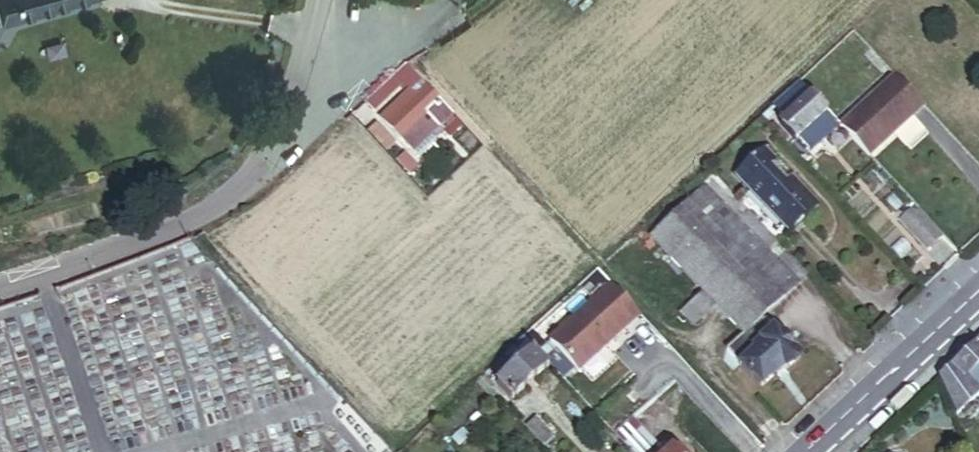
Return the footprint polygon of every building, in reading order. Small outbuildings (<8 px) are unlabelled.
[(87,0),(0,0),(0,21),(87,0)] [(408,64),(399,73),(405,80),(411,86),(380,114),(414,151),(431,136),(440,128),(453,117),(455,115),(427,85),(418,93),(415,89),(424,81),(408,64)] [(405,80),(399,73),(368,100),(375,107),(405,80)] [(895,73),(840,124),(869,154),(923,104),(895,73)] [(829,111),(800,80),(774,104),(787,118),(780,125),(796,142),(829,111)] [(829,111),(796,142),(803,149),(836,118),(829,111)] [(462,127),(453,117),(440,128),(450,138),(462,127)] [(435,141),(431,136),(414,151),(418,156),(435,141)] [(766,146),(737,172),(792,235),(822,209),(766,146)] [(752,376),(763,387),(776,376),(777,378),(785,370),(786,371),(802,357),(775,328),(773,330),(763,319),(810,274),(715,173),(650,234),(706,293),(717,305),(745,335),(727,351),(751,377),(752,376)] [(943,235),(917,206),(901,221),(928,249),(943,235)] [(717,305),(706,293),(684,314),(695,326),(717,305)] [(52,376),(52,307),(0,307),(0,343),(21,343),(21,357),(42,357),(42,376),(52,376)] [(541,343),(530,330),(523,337),(535,349),(541,343)] [(535,349),(523,337),(501,357),(512,369),(497,383),(512,400),(548,367),(533,351),(535,349)] [(941,380),(959,422),(978,403),(978,392),(967,379),(978,368),(978,344),(941,380)] [(589,363),(582,369),(588,376),(594,370),(589,363)] [(527,428),(546,448),(556,437),(538,418),(527,428)] [(620,439),(632,451),(653,451),(662,444),(639,420),(620,439)] [(974,433),(970,424),(962,428),(966,437),(974,433)]
